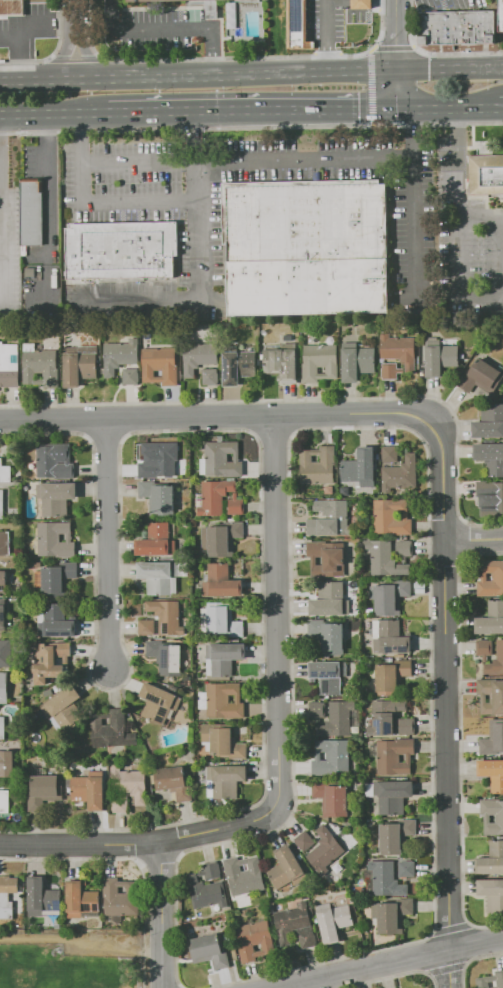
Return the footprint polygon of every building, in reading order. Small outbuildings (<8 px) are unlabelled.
[(25,16),(0,16),(0,0),(25,0),(25,16)] [(289,49),(288,0),(309,0),(309,39),(314,39),(316,39),(316,49),(300,49),(300,50),(295,50),(295,49),(289,49)] [(352,8),(352,0),(372,0),(372,8),(352,8)] [(226,2),(237,2),(237,28),(227,28),(226,2)] [(495,10),(496,33),(496,35),(497,36),(497,40),(497,42),(496,44),(418,46),(417,29),(419,29),(419,12),(495,10)] [(469,194),(502,193),(502,153),(468,154),(469,194)] [(222,182),(224,245),(228,245),(229,315),(392,312),(389,178),(222,182)] [(22,181),(22,245),(44,245),(44,181),(22,181)] [(66,228),(67,279),(175,277),(175,256),(179,256),(178,220),(175,220),(175,222),(69,224),(69,228),(66,228)] [(26,268),(35,267),(35,276),(26,276),(26,268)] [(381,332),(389,332),(390,337),(415,336),(416,372),(405,372),(405,361),(401,362),(400,359),(382,359),(381,332)] [(139,338),(139,364),(120,365),(120,368),(115,368),(115,378),(105,378),(104,343),(130,343),(129,338),(139,338)] [(20,387),(0,388),(0,342),(4,342),(4,344),(19,344),(20,387)] [(24,344),(36,343),(36,351),(57,350),(58,367),(59,367),(59,388),(44,388),(44,384),(25,384),(24,344)] [(219,364),(199,364),(199,367),(195,368),(196,378),(184,378),(184,344),(218,343),(219,364)] [(303,383),(302,363),(304,363),(304,345),(338,344),(339,379),(319,380),(319,382),(303,383)] [(65,388),(64,353),(79,353),(79,346),(98,345),(98,353),(97,354),(97,378),(80,378),(81,387),(65,388)] [(427,378),(426,346),(460,345),(460,366),(443,366),(444,377),(427,378)] [(342,348),(377,347),(377,373),(360,373),(360,382),(343,382),(342,348)] [(143,348),(176,348),(176,366),(178,366),(178,385),(163,386),(163,382),(143,382),(143,348)] [(265,349),(298,348),(299,372),(297,372),(298,383),(281,384),(281,372),(265,373),(265,349)] [(223,352),(257,351),(257,376),(239,376),(240,386),(224,387),(223,352)] [(479,357),(502,373),(502,377),(493,392),(479,383),(471,394),(457,385),(467,370),(470,371),(479,357)] [(382,379),(382,363),(398,363),(398,368),(404,368),(404,372),(398,372),(398,379),(382,379)] [(123,368),(138,368),(139,384),(124,384),(123,368)] [(202,368),(218,368),(219,385),(203,385),(202,368)] [(482,404),(502,403),(502,437),(472,437),(472,421),(482,421),(482,404)] [(205,442),(218,442),(218,436),(223,436),(223,442),(239,442),(240,462),(244,462),(244,477),(224,477),(224,475),(206,476),(205,442)] [(139,478),(138,462),(142,462),(142,443),(176,442),(177,478),(139,478)] [(474,444),(502,443),(502,476),(489,477),(489,464),(485,464),(485,460),(474,460),(474,444)] [(38,444),(72,444),(72,463),(75,463),(75,480),(38,480),(38,444)] [(301,484),(300,450),(320,450),(320,445),(336,445),(336,465),(334,465),(335,483),(301,484)] [(381,446),(399,446),(399,462),(382,462),(381,446)] [(375,486),(360,486),(359,482),(342,482),(342,460),(357,460),(357,448),(375,447),(375,486)] [(417,453),(417,487),(392,487),(393,492),(382,492),(382,467),(402,466),(402,462),(406,462),(405,453),(417,453)] [(1,476),(0,476),(0,458),(4,458),(4,466),(13,466),(13,476),(14,476),(14,483),(1,483),(1,476)] [(139,481),(156,480),(156,483),(175,482),(175,517),(150,517),(150,497),(139,497),(139,481)] [(202,481),(237,481),(237,491),(227,491),(227,497),(224,497),(224,515),(198,516),(198,506),(202,506),(202,481)] [(493,483),(502,483),(502,515),(480,516),(480,497),(476,497),(476,482),(493,481),(493,483)] [(37,483),(77,483),(77,499),(68,499),(68,518),(43,518),(43,498),(37,498),(37,483)] [(244,515),(228,515),(228,499),(233,499),(233,493),(237,493),(237,499),(244,499),(244,515)] [(353,534),(306,535),(306,519),(325,519),(325,511),(313,511),(313,500),(348,499),(349,526),(352,526),(353,534)] [(408,499),(408,519),(412,519),(412,534),(375,535),(374,500),(408,499)] [(37,522),(72,522),(72,541),(76,541),(76,558),(37,558),(37,522)] [(136,556),(136,537),(150,537),(150,522),(169,522),(170,523),(174,523),(174,555),(136,556)] [(244,522),(244,537),(234,538),(235,558),(209,558),(209,550),(202,551),(201,522),(244,522)] [(11,556),(0,556),(0,550),(0,532),(2,532),(11,532),(11,537),(12,537),(12,543),(11,543),(11,556)] [(366,540),(392,539),(392,555),(396,555),(396,564),(411,563),(411,575),(370,575),(370,550),(366,550),(366,540)] [(396,540),(413,540),(414,554),(407,554),(407,562),(403,562),(402,554),(397,554),(396,540)] [(306,541),(345,541),(345,577),(311,578),(311,557),(307,557),(306,541)] [(481,561),(502,560),(502,595),(478,596),(478,581),(481,580),(481,561)] [(77,562),(77,579),(68,579),(68,597),(43,597),(43,562),(77,562)] [(138,562),(178,562),(179,577),(172,577),(172,595),(148,596),(148,578),(138,578),(138,562)] [(244,596),(203,596),(202,581),(208,581),(207,563),(230,563),(230,579),(243,579),(244,596)] [(376,616),(376,585),(394,584),(394,580),(411,580),(411,596),(401,596),(402,616),(376,616)] [(344,581),(344,599),(350,599),(350,615),(310,615),(309,599),(319,599),(319,582),(344,581)] [(489,600),(502,599),(502,632),(475,633),(475,617),(489,617),(489,600)] [(145,600),(180,600),(180,626),(185,626),(185,635),(159,636),(159,619),(156,619),(155,611),(146,611),(145,600)] [(76,636),(39,636),(39,603),(64,603),(64,619),(76,619),(76,636)] [(202,608),(208,608),(208,606),(233,606),(233,621),(244,621),(244,637),(202,637),(202,608)] [(138,619),(155,619),(155,634),(139,635),(138,619)] [(309,619),(344,619),(345,654),(322,654),(322,635),(309,635),(309,619)] [(373,620),(400,620),(401,636),(411,636),(412,652),(374,653),(373,620)] [(476,640),(479,640),(479,639),(488,639),(488,640),(493,640),(493,655),(488,656),(488,661),(482,661),(482,656),(476,656),(476,640)] [(496,639),(502,639),(502,674),(484,674),(484,663),(494,663),(494,658),(497,658),(496,639)] [(12,667),(0,667),(0,660),(0,640),(12,640),(12,667)] [(146,640),(163,640),(163,642),(182,642),(182,676),(161,677),(161,657),(146,657),(146,640)] [(36,685),(36,664),(39,664),(39,643),(47,643),(47,646),(53,646),(53,643),(71,643),(71,655),(69,655),(69,666),(65,666),(65,685),(36,685)] [(206,644),(245,644),(246,659),(233,660),(233,680),(206,680),(206,644)] [(377,696),(376,665),(396,664),(395,659),(412,659),(413,676),(398,676),(399,696),(377,696)] [(309,661),(341,661),(342,695),(323,695),(323,678),(309,679),(309,661)] [(9,703),(0,703),(0,672),(9,672),(9,703)] [(495,680),(502,680),(502,714),(478,715),(478,702),(491,702),(490,694),(478,695),(477,680),(495,679),(495,680)] [(146,681),(183,698),(177,711),(172,709),(165,725),(141,715),(149,698),(140,694),(146,681)] [(207,684),(241,683),(242,703),(245,703),(245,717),(207,717),(207,684)] [(73,685),(82,696),(74,702),(84,716),(64,731),(54,716),(50,719),(41,707),(73,685)] [(199,692),(206,692),(207,708),(199,708),(199,692)] [(372,700),(407,700),(408,711),(397,711),(398,716),(394,716),(395,734),(368,735),(368,726),(373,726),(372,700)] [(309,702),(326,701),(326,718),(321,718),(321,724),(316,724),(315,718),(309,718),(309,702)] [(317,737),(317,725),(326,725),(326,720),(331,719),(330,701),(356,701),(356,710),(351,710),(352,736),(317,737)] [(137,744),(94,748),(91,714),(110,713),(110,708),(125,707),(127,733),(136,732),(137,744)] [(398,719),(415,718),(415,733),(399,734),(398,719)] [(489,719),(502,718),(502,752),(480,753),(480,738),(490,738),(489,719)] [(246,758),(212,759),(211,742),(203,742),(203,723),(232,723),(233,736),(237,736),(237,742),(246,742),(246,758)] [(378,740),(414,739),(415,752),(411,752),(412,774),(378,775),(378,740)] [(348,740),(349,775),(313,776),(312,759),(316,759),(316,741),(348,740)] [(16,777),(0,777),(0,753),(1,753),(1,750),(16,750),(16,777)] [(477,760),(502,759),(502,793),(492,793),(491,775),(477,776),(477,760)] [(154,770),(189,765),(194,800),(177,802),(175,791),(171,792),(170,788),(157,790),(154,770)] [(110,766),(121,766),(121,770),(148,770),(148,805),(136,805),(136,796),(129,796),(129,812),(112,812),(112,792),(110,792),(110,766)] [(246,766),(247,782),(239,782),(239,798),(206,799),(206,766),(246,766)] [(71,776),(89,776),(89,771),(106,771),(106,811),(89,811),(89,801),(71,801),(71,776)] [(63,776),(63,800),(42,800),(42,811),(28,811),(28,794),(30,794),(30,776),(63,776)] [(312,782),(348,781),(349,816),(323,816),(323,798),(312,798),(312,782)] [(380,816),(380,796),(374,796),(374,782),(414,781),(414,797),(405,797),(405,815),(380,816)] [(365,783),(374,783),(374,796),(365,796),(365,783)] [(10,813),(0,813),(0,790),(10,790),(10,813)] [(499,802),(502,802),(502,834),(484,835),(484,815),(480,815),(480,799),(499,799),(499,802)] [(381,855),(380,819),(417,819),(417,836),(408,837),(408,842),(402,842),(402,855),(381,855)] [(324,823),(346,850),(327,865),(330,869),(322,876),(305,855),(321,842),(319,840),(322,838),(316,830),(324,823)] [(306,830),(315,841),(303,851),(294,839),(306,830)] [(489,841),(502,841),(502,873),(477,874),(477,858),(489,858),(489,841)] [(289,843),(309,878),(295,885),(292,880),(276,890),(266,872),(281,863),(274,852),(289,843)] [(223,859),(238,856),(239,860),(259,855),(266,889),(231,896),(223,859)] [(369,861),(394,861),(394,880),(398,880),(399,884),(409,884),(409,895),(374,896),(373,870),(369,870),(369,861)] [(399,862),(414,861),(414,876),(399,876),(399,862)] [(217,862),(221,878),(207,881),(205,876),(200,877),(199,872),(204,871),(203,865),(217,862)] [(187,876),(197,874),(199,882),(204,881),(205,884),(223,880),(228,905),(220,907),(218,902),(193,908),(187,876)] [(13,919),(0,919),(0,876),(11,876),(11,878),(20,878),(20,892),(10,892),(10,901),(13,901),(13,919)] [(28,876),(44,876),(44,890),(62,890),(62,910),(44,910),(44,916),(28,916),(28,876)] [(103,878),(120,878),(120,881),(138,881),(138,915),(104,915),(104,898),(103,898),(103,878)] [(478,879),(502,879),(502,895),(478,895),(478,879)] [(67,880),(90,880),(90,885),(83,885),(83,890),(100,890),(100,911),(99,911),(99,915),(83,915),(83,917),(67,917),(67,880)] [(372,904),(397,904),(397,899),(413,898),(414,916),(403,916),(404,933),(378,934),(378,918),(372,918),(372,904)] [(307,900),(317,945),(302,949),(299,935),(280,939),(274,912),(298,907),(297,902),(307,900)] [(317,912),(350,904),(355,924),(338,928),(341,941),(325,945),(317,912)] [(267,919),(275,953),(258,957),(258,960),(242,964),(233,927),(267,919)] [(188,940),(220,932),(224,950),(226,949),(230,966),(214,970),(212,959),(194,963),(188,940)] [(494,971),(502,969),(502,987),(490,987),(477,987),(475,978),(495,974),(494,971)]
